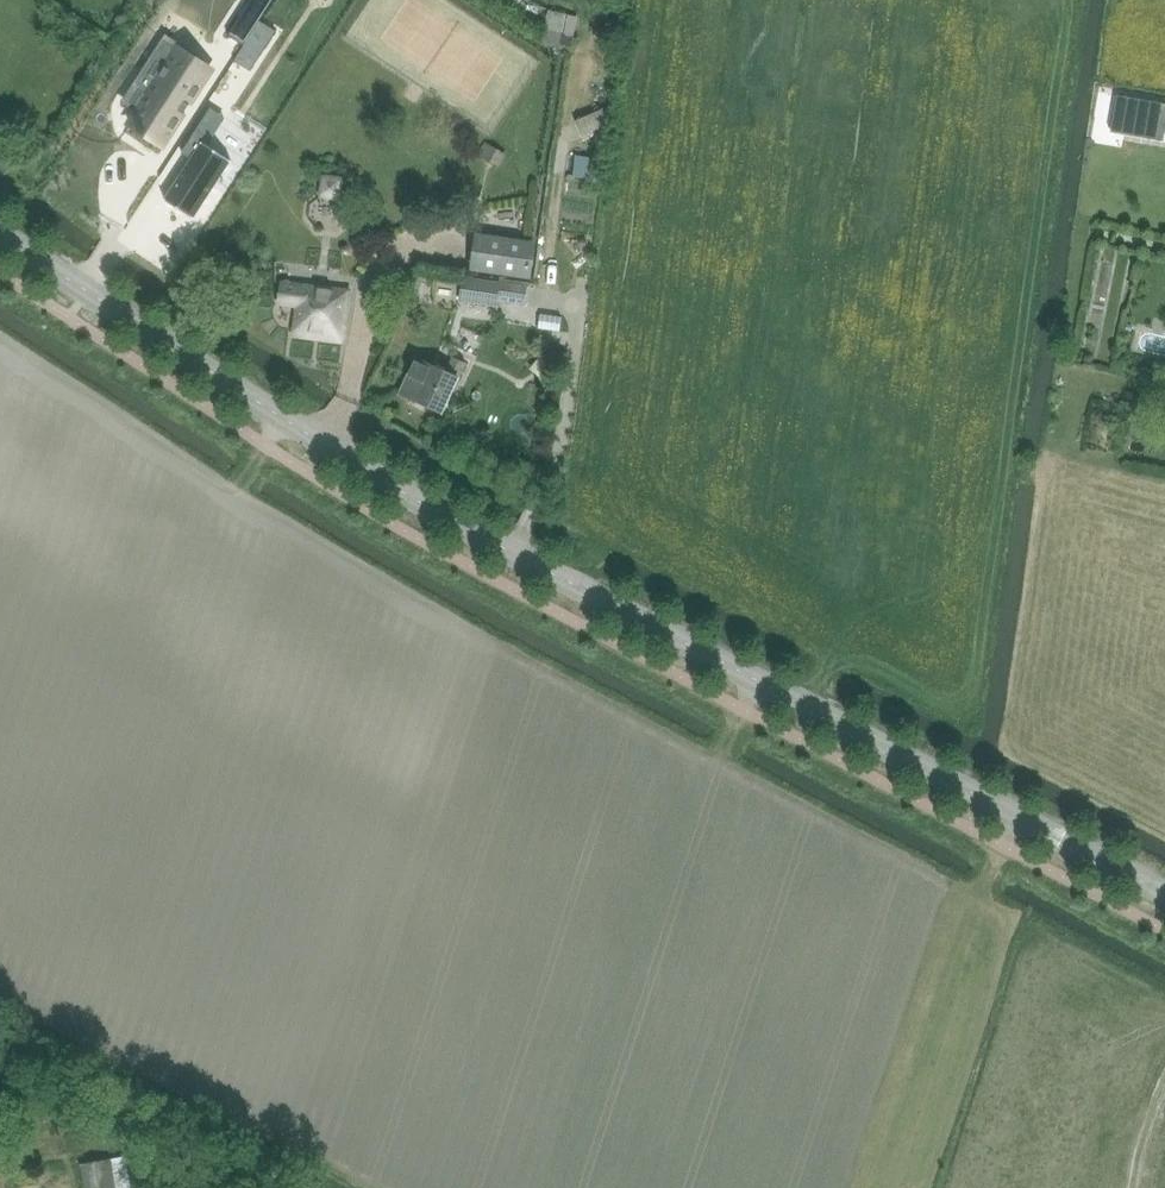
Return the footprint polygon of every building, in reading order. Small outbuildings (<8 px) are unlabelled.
[(498,3),(512,13),(522,0),(499,0),(498,3)] [(228,36),(244,46),(260,21),(265,15),(249,4),(228,36)] [(571,47),(573,36),(563,34),(567,14),(549,10),(543,41),(571,47)] [(277,32),(260,21),(244,46),(235,61),(251,72),(277,32)] [(138,114),(131,125),(163,146),(184,113),(181,111),(186,103),(189,105),(212,70),(166,40),(137,84),(151,93),(138,114)] [(1114,121),(1126,123),(1124,135),(1163,142),(1164,132),(1164,104),(1118,96),(1114,121)] [(507,155),(485,142),(478,156),(500,168),(507,155)] [(200,145),(163,201),(191,219),(217,180),(227,186),(243,161),(231,153),(226,161),(200,145)] [(604,159),(575,155),(572,177),(601,181),(604,159)] [(343,201),(345,177),(320,174),(318,199),(343,201)] [(533,242),(479,234),(474,264),(528,272),(533,242)] [(525,303),(528,282),(500,278),(500,282),(468,278),(464,302),(497,306),(498,299),(525,303)] [(330,286),(284,280),(280,304),(298,306),(293,336),(341,342),(349,289),(330,286)] [(560,331),(562,317),(541,314),(539,329),(560,331)] [(431,367),(416,360),(401,393),(416,400),(416,401),(443,413),(466,363),(453,358),(446,373),(431,366),(431,367)] [(126,1156),(81,1165),(85,1187),(133,1187),(126,1156)]
